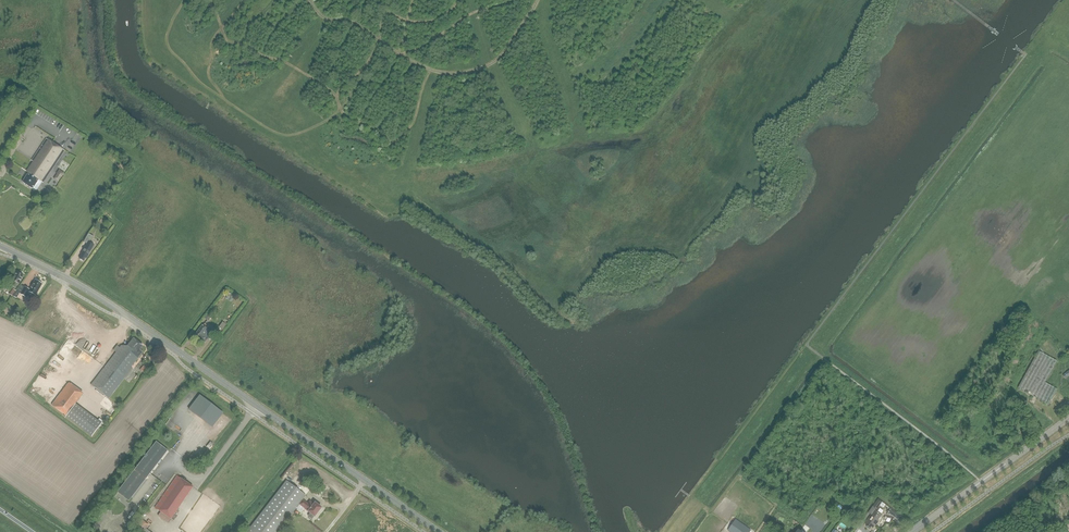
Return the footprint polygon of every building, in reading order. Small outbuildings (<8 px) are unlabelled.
[(32,161),(33,161),(27,171),(29,173),(23,182),(33,188),(39,179),(42,182),(43,182),(64,151),(46,139),(32,161)] [(59,169),(56,174),(62,177),(65,173),(59,169)] [(39,179),(33,188),(36,191),(42,182),(39,179)] [(93,245),(89,243),(93,237),(88,234),(83,242),(86,244),(81,254),(79,259),(80,260),(80,261),(81,262),(82,261),(83,262),(85,258),(85,259),(93,245)] [(19,283),(23,276),(16,273),(14,277),(10,284),(13,286),(16,288),(19,283)] [(20,284),(16,292),(19,293),(20,294),(23,296),(24,296),(27,291),(35,296),(42,284),(34,280),(29,289),(24,286),(20,284)] [(212,315),(208,312),(203,318),(207,321),(212,315)] [(194,335),(204,343),(212,333),(207,329),(208,326),(204,323),(203,326),(202,325),(194,335)] [(139,350),(143,346),(133,339),(127,346),(121,345),(119,347),(116,351),(90,384),(108,398),(134,364),(133,364),(142,352),(139,350)] [(1057,361),(1038,351),(1018,388),(1049,405),(1057,389),(1045,383),(1057,361)] [(75,405),(83,393),(69,382),(51,405),(66,416),(65,418),(91,438),(101,425),(75,405)] [(211,428),(221,414),(199,396),(188,410),(211,428)] [(146,479),(168,450),(156,441),(134,470),(146,479)] [(129,501),(146,479),(134,470),(117,492),(129,501)] [(174,513),(181,504),(192,487),(176,476),(154,508),(170,519),(174,513)] [(316,504),(315,503),(314,504),(310,501),(308,504),(307,504),(302,500),(306,495),(286,481),(247,531),(248,531),(278,531),(299,504),(308,511),(310,513),(308,516),(312,519),(314,516),(321,508),(316,504)] [(878,499),(873,506),(876,508),(877,510),(880,506),(883,502),(878,499)] [(882,514),(875,509),(871,515),(865,523),(866,524),(865,526),(870,529),(871,527),(872,528),(875,524),(876,525),(878,522),(877,521),(882,514)] [(728,530),(731,531),(749,531),(750,531),(735,520),(728,530)] [(146,529),(149,525),(143,521),(136,530),(138,531),(144,531),(146,529)]
